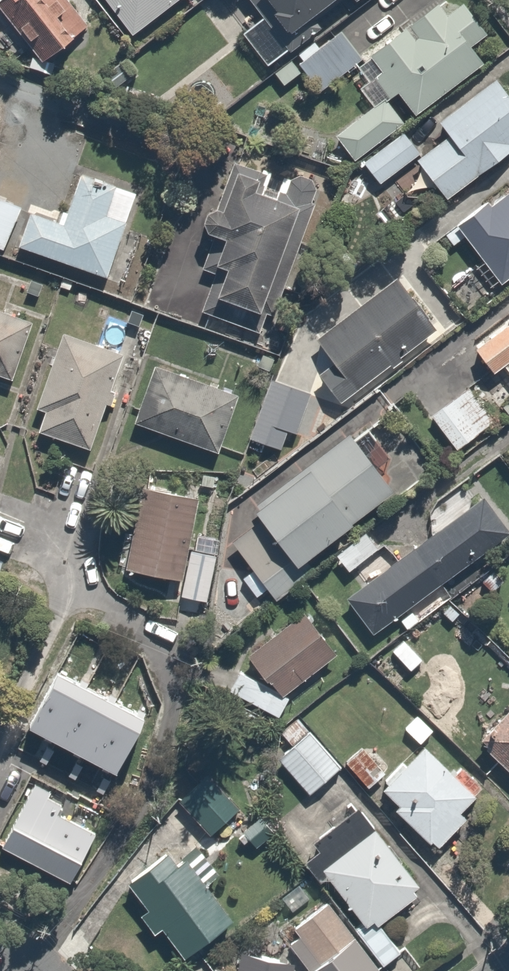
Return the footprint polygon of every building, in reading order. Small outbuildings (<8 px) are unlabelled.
[(78,0),(0,0),(0,33),(31,69),(92,17),(78,0)] [(128,29),(167,0),(106,0),(128,29)] [(263,10),(236,30),(263,66),(349,3),(353,0),(255,0),(263,10)] [(350,71),(371,100),(385,90),(394,84),(410,106),(498,41),(468,0),(459,0),(449,7),(443,0),(427,0),(375,39),(381,48),(350,71)] [(350,71),(381,48),(375,39),(349,3),(263,66),(278,86),(302,68),(320,93),(350,71)] [(440,120),(447,128),(412,158),(444,195),(508,139),(508,87),(496,71),(440,120)] [(404,115),(386,92),(332,133),(350,157),(404,115)] [(426,144),(410,124),(363,161),(379,181),(426,144)] [(208,191),(199,219),(220,227),(210,258),(218,260),(201,312),(204,313),(199,327),(263,348),(318,183),(238,157),(224,196),(208,191)] [(136,188),(78,169),(64,212),(29,201),(15,245),(108,275),(136,188)] [(0,189),(0,246),(3,248),(24,199),(0,189)] [(497,200),(491,193),(452,224),(497,282),(508,272),(508,191),(497,200)] [(337,398),(352,387),(436,322),(400,274),(315,338),(326,353),(311,364),(337,398)] [(0,304),(0,375),(13,379),(34,315),(0,304)] [(159,313),(127,305),(123,323),(154,331),(159,313)] [(474,340),(493,369),(502,363),(508,374),(508,317),(474,340)] [(59,329),(33,404),(40,407),(34,423),(93,444),(125,352),(59,329)] [(234,388),(156,361),(135,422),(214,449),(234,388)] [(287,426),(297,429),(312,389),(268,373),(244,437),(279,450),(287,426)] [(496,416),(468,378),(425,409),(453,447),(496,416)] [(252,496),(259,505),(230,529),(280,589),(315,560),(306,549),(390,479),(343,421),(252,496)] [(182,573),(193,493),(132,484),(121,564),(182,573)] [(377,549),(361,526),(328,549),(345,572),(377,549)] [(437,583),(410,545),(346,591),(373,629),(437,583)] [(335,649),(301,607),(248,649),(282,691),(335,649)] [(142,704),(56,663),(28,720),(114,761),(142,704)] [(236,667),(225,688),(273,715),(285,694),(236,667)] [(478,732),(508,765),(508,703),(478,732)] [(435,725),(420,708),(402,724),(417,741),(435,725)] [(299,711),(276,730),(286,742),(274,751),(305,789),(340,761),(299,711)] [(384,766),(362,741),(342,757),(365,783),(384,766)] [(423,742),(382,786),(394,798),(389,804),(434,847),(468,810),(461,804),(474,790),(423,742)] [(243,798),(209,763),(173,798),(207,833),(243,798)] [(95,813),(31,781),(1,841),(66,873),(95,813)] [(422,882),(374,820),(319,863),(367,924),(422,882)] [(127,880),(143,901),(135,907),(155,934),(164,927),(187,955),(234,918),(175,843),(127,880)] [(447,909),(428,885),(385,921),(405,944),(447,909)] [(328,900),(280,939),(306,970),(376,970),(381,967),(328,900)] [(236,964),(212,959),(210,970),(293,970),(295,961),(239,951),(236,964)]
